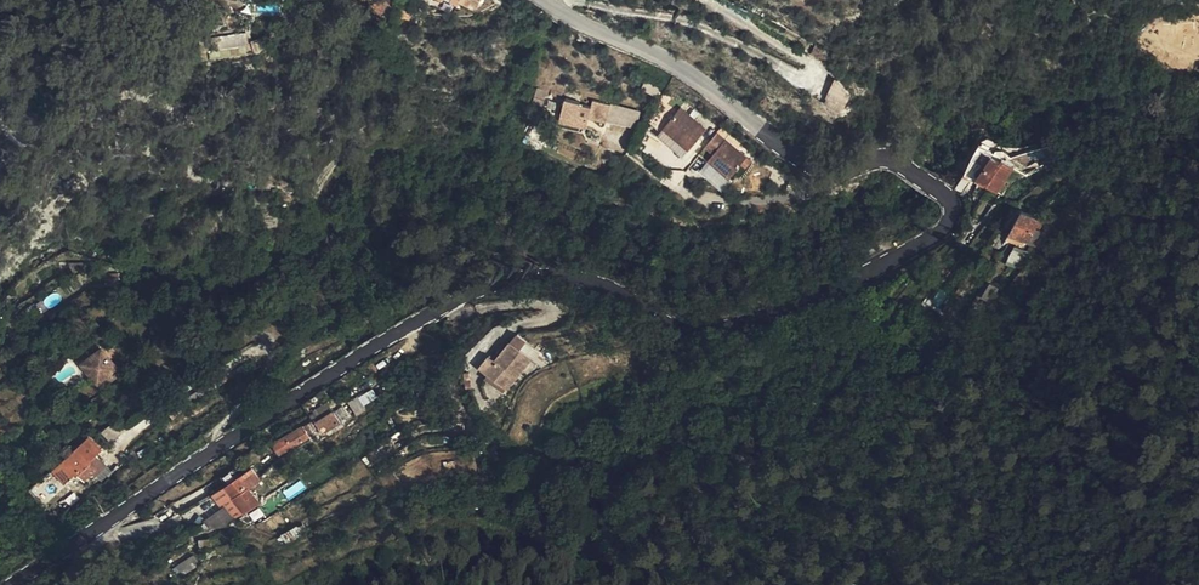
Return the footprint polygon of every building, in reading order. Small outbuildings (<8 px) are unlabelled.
[(836,78),(826,98),(844,108),(854,87),(836,78)] [(581,87),(581,85),(567,81),(562,97),(576,101),(576,99),(588,103),(589,100),(606,106),(611,90),(594,84),(592,90),(581,87)] [(685,95),(669,115),(694,136),(711,116),(685,95)] [(576,101),(562,97),(560,101),(586,109),(588,103),(576,99),(576,101)] [(669,115),(663,121),(688,143),(694,136),(669,115)] [(751,145),(730,127),(713,147),(735,165),(751,145)] [(976,165),(996,177),(1009,154),(990,144),(992,140),(978,132),(961,161),(973,168),(976,165)] [(305,168),(296,148),(285,153),(295,173),(305,168)] [(1034,217),(1038,219),(1045,207),(1024,194),(1011,216),(1028,226),(1034,217)] [(1004,249),(1013,253),(1025,237),(1016,231),(1004,249)] [(977,282),(986,288),(996,273),(987,267),(977,282)] [(790,326),(801,324),(796,311),(787,314),(790,326)] [(495,353),(517,370),(543,337),(520,320),(506,338),(495,353)] [(85,346),(107,370),(126,353),(104,329),(85,346)] [(499,334),(489,349),(495,353),(506,338),(499,334)] [(202,384),(207,392),(229,379),(224,371),(202,384)] [(360,401),(352,394),(345,400),(341,396),(326,406),(332,415),(348,405),(351,408),(360,401)] [(288,429),(295,439),(321,423),(313,411),(288,429)] [(101,442),(107,436),(112,431),(101,419),(89,429),(86,427),(80,427),(73,433),(79,439),(65,451),(75,463),(86,454),(94,463),(105,453),(108,450),(101,442)] [(107,454),(117,446),(107,436),(101,442),(108,450),(105,453),(107,454)] [(232,444),(219,455),(226,463),(239,453),(232,444)] [(240,478),(243,482),(258,470),(257,468),(255,469),(248,462),(247,462),(235,472),(240,478)] [(221,484),(226,480),(233,474),(224,465),(213,475),(221,484)] [(267,480),(258,470),(243,482),(253,492),(267,480)] [(226,480),(231,485),(240,478),(235,472),(233,474),(226,480)] [(231,485),(244,499),(253,492),(243,482),(240,478),(231,485)] [(214,530),(234,518),(226,504),(206,516),(214,530)] [(573,535),(577,545),(587,539),(582,530),(573,535)]
